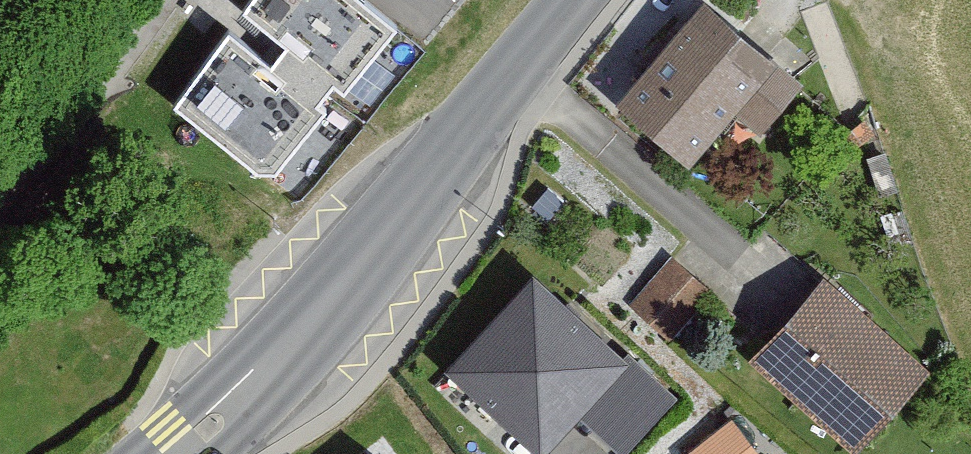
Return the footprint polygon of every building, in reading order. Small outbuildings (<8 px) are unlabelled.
[(345,0),(262,0),(173,112),(267,185),(387,33),(345,0)] [(795,89),(696,5),(612,103),(692,170),(732,123),(752,139),(795,89)] [(708,299),(665,264),(624,314),(667,348),(708,299)] [(817,281),(743,364),(845,453),(849,453),(921,373),(817,281)] [(533,287),(453,376),(541,453),(542,453),(621,366),(533,287)] [(728,426),(691,453),(749,453),(728,426)]
